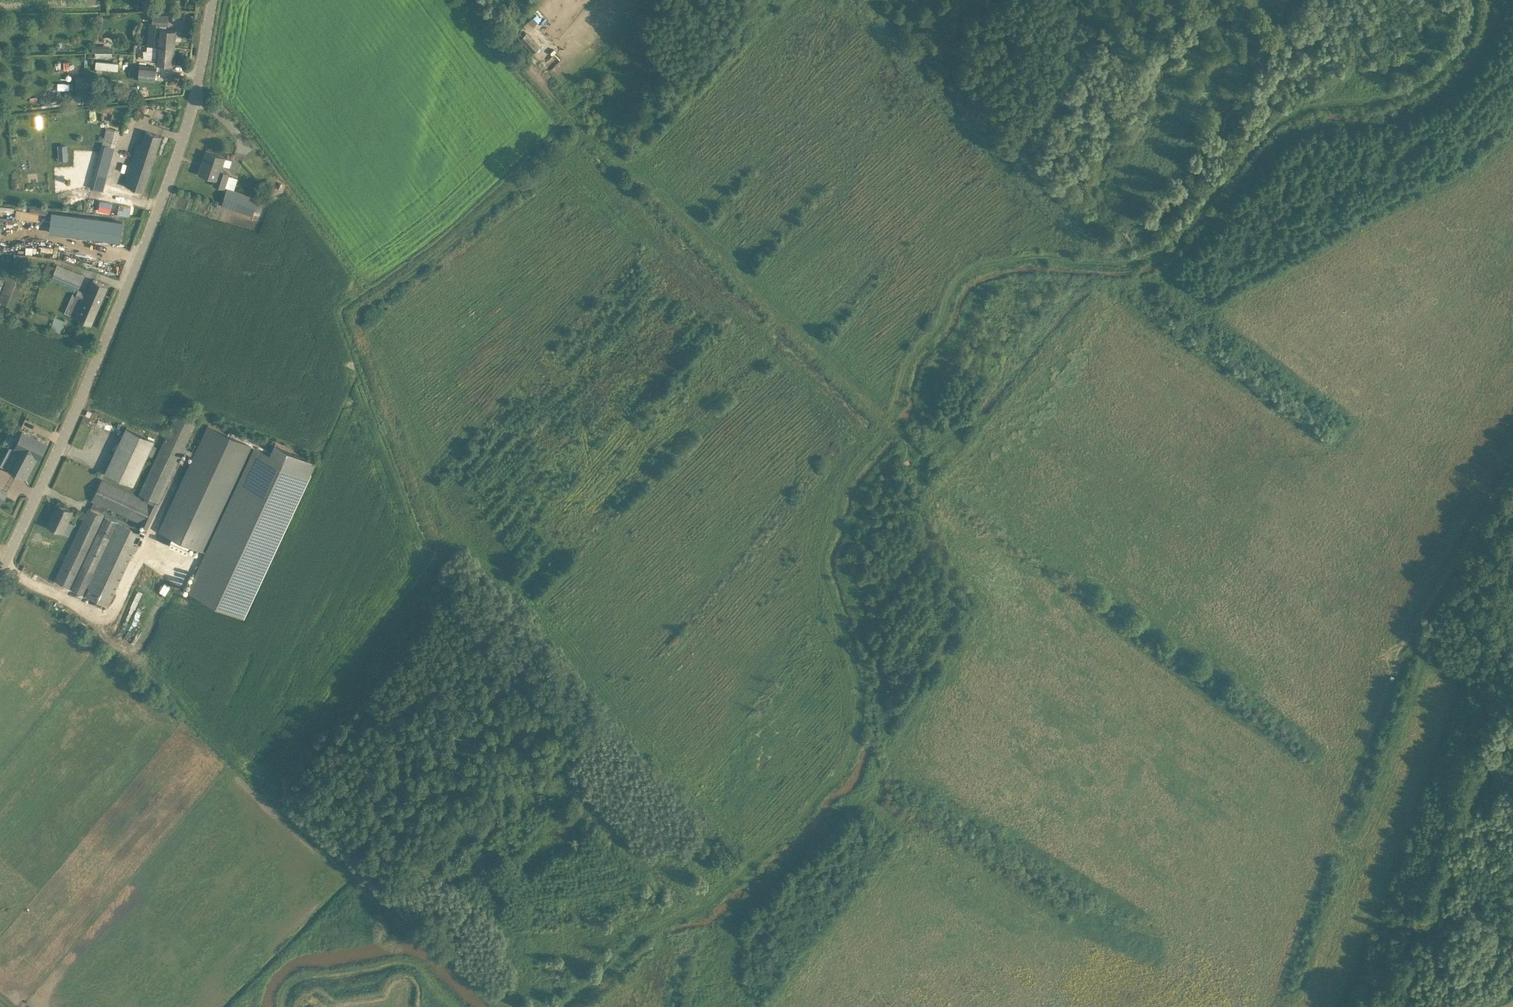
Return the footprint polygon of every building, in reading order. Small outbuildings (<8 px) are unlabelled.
[(149,22),(147,41),(147,44),(151,44),(158,45),(175,47),(176,29),(167,28),(168,16),(153,14),(152,22),(149,22)] [(530,30),(533,27),(534,26),(538,22),(533,16),(529,20),(528,21),(524,24),(530,30)] [(533,53),(540,46),(526,32),(523,35),(520,31),(515,36),(533,53)] [(158,45),(151,44),(149,62),(173,64),(175,47),(158,45)] [(156,67),(139,65),(138,77),(155,79),(156,67)] [(100,142),(113,146),(118,129),(102,124),(100,132),(103,133),(100,142)] [(128,185),(143,191),(162,135),(146,130),(142,144),(137,142),(123,183),(128,185)] [(68,151),(58,152),(59,159),(68,159),(68,151)] [(229,173),(221,170),(226,157),(207,151),(199,173),(216,178),(214,183),(225,187),(229,173)] [(103,190),(107,175),(99,173),(95,188),(103,190)] [(254,209),(257,199),(258,197),(255,196),(250,195),(233,189),(228,187),(227,188),(222,204),(252,214),(254,209)] [(123,221),(52,212),(49,231),(120,240),(123,221)] [(57,264),(57,265),(52,276),(79,288),(84,276),(57,264)] [(8,276),(6,282),(5,284),(15,287),(18,279),(8,276)] [(87,293),(78,289),(75,295),(80,297),(72,315),(91,324),(108,285),(93,278),(87,293)] [(1,296),(0,298),(0,302),(8,305),(10,299),(1,296)] [(64,319),(55,316),(51,327),(60,330),(64,319)] [(162,482),(169,485),(193,420),(173,412),(142,495),(97,478),(89,501),(147,523),(162,482)] [(158,533),(156,538),(164,541),(178,542),(201,551),(185,594),(243,616),(260,572),(257,571),(237,571),(237,552),(253,512),(276,512),(266,509),(272,509),(275,510),(283,510),(283,515),(291,516),(312,460),(268,444),(265,451),(249,445),(250,443),(201,424),(158,537),(158,533)] [(106,472),(109,473),(133,484),(147,453),(152,444),(154,439),(127,426),(106,472)] [(48,442),(22,431),(15,446),(16,447),(15,449),(11,447),(1,465),(26,478),(37,457),(40,458),(48,442)] [(58,504),(48,524),(62,531),(72,510),(58,504)] [(54,582),(83,593),(82,596),(110,606),(140,529),(82,507),(54,582)]
